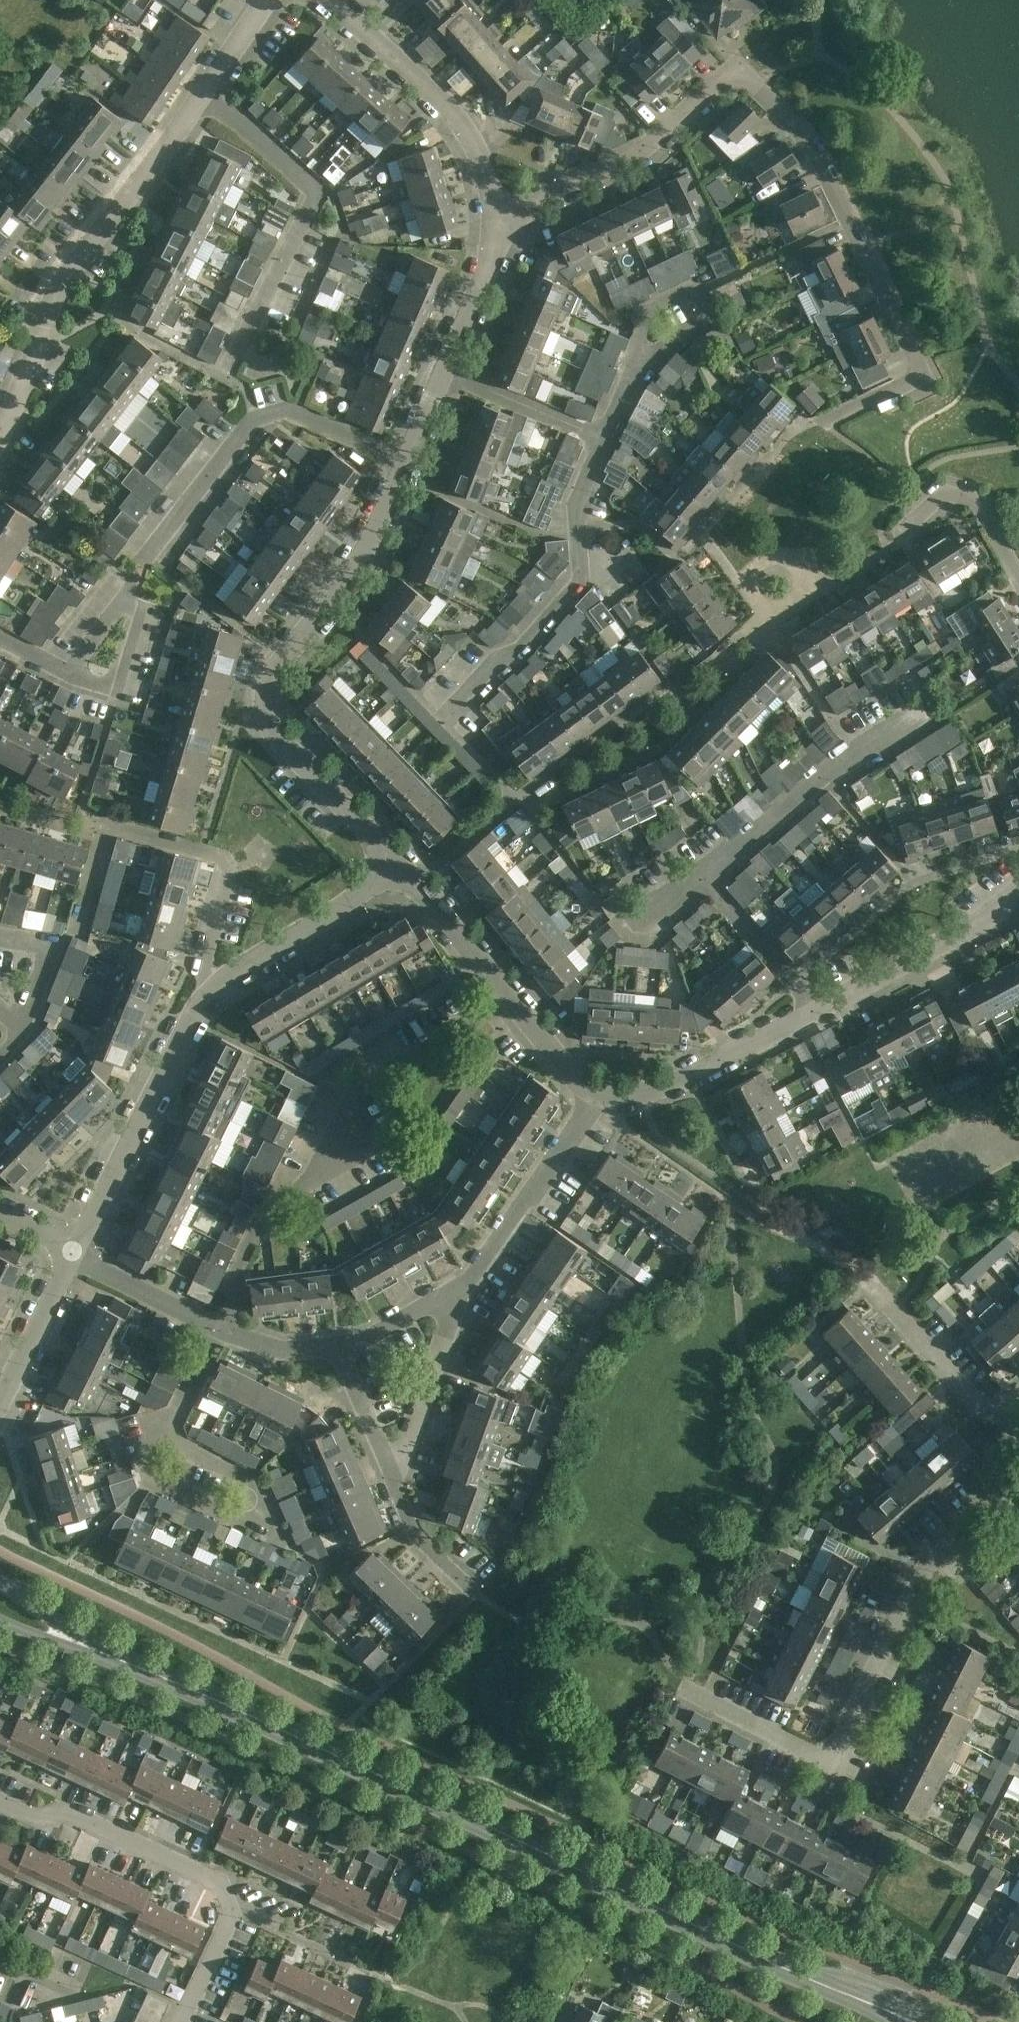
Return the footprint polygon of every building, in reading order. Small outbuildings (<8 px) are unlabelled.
[(148,0),(130,0),(124,10),(137,18),(148,0)] [(449,0),(413,0),(429,18),(449,0)] [(429,18),(444,34),(477,5),(473,0),(449,0),(429,18)] [(689,2),(695,9),(690,13),(697,22),(702,18),(713,33),(723,26),(726,30),(741,19),(743,21),(764,5),(760,0),(691,0),(689,2)] [(524,12),(531,19),(539,11),(533,4),(524,12)] [(477,5),(444,34),(459,51),(486,27),(479,19),(485,13),(477,5)] [(220,16),(211,10),(202,23),(211,29),(220,16)] [(546,20),(539,11),(531,19),(538,27),(546,20)] [(153,36),(161,41),(163,38),(193,58),(208,36),(178,15),(167,32),(160,27),(153,36)] [(664,34),(647,49),(674,79),(691,63),(685,57),(696,47),(667,17),(657,26),(664,34)] [(459,51),(474,68),(502,44),(498,40),(503,35),(493,24),(488,29),(486,27),(459,51)] [(309,78),(334,51),(318,37),(294,64),(309,78)] [(621,59),(613,66),(642,97),(652,87),(658,94),(674,79),(647,49),(647,50),(635,37),(616,54),(621,59)] [(148,60),(178,80),(193,58),(163,38),(161,41),(152,54),(144,49),(139,58),(146,63),(148,60)] [(555,45),(561,53),(570,45),(564,38),(555,45)] [(502,44),(474,68),(490,85),(517,61),(502,44)] [(570,45),(561,53),(568,61),(577,54),(570,45)] [(334,51),(309,78),(324,92),(349,65),(334,51)] [(517,61),(490,85),(505,103),(517,92),(523,99),(542,72),(526,53),(517,61)] [(589,59),(581,67),(588,76),(597,68),(591,61),(589,59)] [(164,102),(178,80),(148,60),(146,63),(137,75),(130,70),(124,79),(131,84),(133,81),(164,102)] [(42,74),(36,83),(46,90),(52,82),(62,69),(52,61),(42,74)] [(324,92),(340,106),(364,78),(349,65),(324,92)] [(542,72),(523,99),(524,99),(532,103),(524,120),(546,129),(560,96),(565,83),(545,74),(542,72)] [(364,78),(340,106),(355,119),(379,92),(364,78)] [(148,124),(164,102),(133,81),(131,84),(123,97),(115,92),(109,101),(118,107),(119,105),(148,124)] [(31,90),(23,100),(32,107),(40,98),(46,90),(36,83),(33,87),(31,90)] [(379,92),(355,119),(370,133),(395,106),(379,92)] [(90,95),(76,113),(104,135),(108,130),(112,133),(122,119),(90,95)] [(566,138),(581,105),(560,96),(546,129),(566,138)] [(735,159),(758,142),(747,130),(759,118),(743,102),(709,134),(733,160),(735,159)] [(581,105),(566,138),(588,148),(592,139),(606,145),(615,123),(610,121),(615,111),(596,103),(593,110),(581,105)] [(262,118),(268,124),(279,112),(272,106),(262,118)] [(395,106),(370,133),(386,147),(410,120),(395,106)] [(8,119),(18,126),(25,131),(31,123),(15,111),(8,119)] [(284,117),(279,112),(268,124),(273,128),(284,117)] [(104,135),(76,113),(62,131),(94,156),(104,143),(100,141),(104,135)] [(12,133),(18,126),(8,119),(2,126),(12,133)] [(94,156),(62,131),(48,149),(77,171),(81,166),(84,169),(94,156)] [(299,151),(309,140),(302,134),(292,145),(299,151)] [(204,156),(198,167),(231,184),(241,166),(246,169),(252,156),(220,139),(213,151),(203,146),(199,154),(204,156)] [(309,140),(299,151),(304,156),(314,144),(309,140)] [(765,153),(758,142),(735,159),(742,169),(749,164),(764,186),(797,164),(782,141),(765,153)] [(554,164),(558,148),(547,146),(543,162),(554,164)] [(405,178),(439,167),(433,147),(398,158),(405,178)] [(77,171),(48,149),(34,168),(66,192),(76,180),(72,177),(77,171)] [(329,179),(339,167),(333,161),(322,172),(329,179)] [(222,202),(231,184),(198,167),(193,177),(189,175),(185,183),(222,202)] [(339,167),(329,179),(334,183),(344,172),(339,167)] [(405,178),(411,197),(445,186),(439,167),(405,178)] [(66,192),(34,168),(20,186),(49,208),(53,203),(56,205),(66,192)] [(659,188),(672,216),(678,229),(690,224),(685,213),(703,205),(685,168),(673,174),(675,178),(665,183),(666,185),(662,187),(659,188)] [(651,226),(672,216),(659,188),(662,187),(659,180),(649,185),(652,192),(642,196),(638,198),(651,226)] [(179,203),(213,221),(214,219),(228,226),(237,209),(222,202),(185,183),(181,190),(185,192),(179,203)] [(20,186),(15,193),(7,188),(0,197),(0,199),(29,221),(38,228),(48,216),(45,213),(49,208),(20,186)] [(340,198),(354,194),(352,186),(337,191),(340,198)] [(411,197),(417,217),(452,206),(445,186),(411,197)] [(792,200),(786,188),(763,200),(775,225),(787,219),(794,233),(824,218),(810,191),(792,200)] [(631,236),(651,226),(638,198),(642,196),(639,189),(629,194),(632,201),(622,205),(618,207),(631,236)] [(357,201),(354,194),(340,198),(342,205),(357,201)] [(277,197),(273,204),(287,211),(291,204),(277,197)] [(12,237),(16,232),(19,234),(29,221),(0,199),(0,228),(12,237)] [(618,207),(622,205),(619,199),(608,204),(611,210),(601,215),(597,216),(610,245),(612,244),(631,236),(618,207)] [(204,239),(213,221),(179,203),(174,214),(170,212),(166,219),(204,239)] [(267,217),(264,223),(278,230),(282,232),(291,213),(287,211),(273,204),(271,203),(264,215),(267,217)] [(452,206),(417,217),(424,237),(458,226),(452,206)] [(590,255),(591,254),(600,250),(603,257),(609,258),(617,255),(612,244),(610,245),(597,216),(601,215),(597,208),(587,213),(591,219),(580,224),(576,226),(590,255)] [(355,228),(357,236),(381,228),(389,226),(384,211),(362,217),(347,222),(350,230),(355,228)] [(576,226),(580,224),(577,217),(566,222),(569,229),(555,235),(559,243),(541,251),(559,269),(580,259),(584,268),(588,270),(596,266),(591,254),(590,255),(576,226)] [(162,227),(157,237),(194,257),(204,239),(166,219),(162,227)] [(741,219),(727,219),(727,233),(740,233),(741,219)] [(264,223),(261,229),(275,236),(278,230),(264,223)] [(2,258),(11,245),(7,242),(12,237),(0,228),(0,256),(2,258)] [(151,248),(148,255),(185,275),(186,273),(194,257),(157,237),(151,248)] [(337,244),(351,250),(354,242),(340,237),(337,244)] [(807,288),(808,289),(848,270),(840,252),(831,257),(822,238),(795,251),(807,276),(804,277),(809,287),(807,288)] [(348,257),(351,250),(337,244),(334,252),(348,257)] [(740,267),(730,245),(721,249),(725,258),(710,265),(716,278),(740,267)] [(245,260),(259,267),(263,258),(249,251),(245,260)] [(531,291),(529,295),(568,312),(572,313),(579,297),(574,292),(570,289),(567,288),(568,286),(570,281),(559,269),(541,251),(529,278),(535,281),(531,291)] [(148,265),(143,276),(176,293),(180,295),(186,284),(191,287),(196,278),(186,273),(185,275),(148,255),(144,263),(148,265)] [(416,255),(408,274),(441,289),(449,269),(416,255)] [(699,269),(693,258),(684,263),(689,274),(699,269)] [(256,272),(259,267),(245,260),(242,265),(241,264),(234,277),(253,287),(259,274),(256,272)] [(848,270),(808,289),(819,312),(813,315),(818,324),(855,307),(848,293),(857,288),(848,270)] [(321,282),(334,287),(337,280),(323,274),(321,282)] [(408,274),(400,293),(433,307),(441,289),(408,274)] [(660,274),(651,278),(657,289),(665,285),(660,274)] [(176,293),(143,276),(137,287),(132,284),(129,291),(179,317),(184,307),(172,301),(176,293)] [(648,293),(657,289),(651,278),(643,282),(648,293)] [(740,292),(733,279),(708,291),(715,304),(740,292)] [(334,287),(321,282),(318,289),(332,294),(334,287)] [(231,288),(226,296),(240,303),(244,295),(231,288)] [(526,302),(522,312),(520,316),(550,329),(555,317),(564,321),(568,312),(529,295),(531,291),(525,289),(521,299),(526,302)] [(624,305),(617,289),(607,293),(615,309),(624,305)] [(179,317),(129,291),(125,299),(129,302),(124,312),(157,329),(161,322),(173,328),(179,317)] [(400,293),(391,311),(425,326),(433,307),(400,293)] [(237,308),(240,303),(226,296),(223,302),(219,300),(213,312),(234,323),(240,310),(237,308)] [(855,307),(818,324),(821,330),(829,334),(834,331),(839,343),(835,350),(838,356),(880,336),(871,317),(862,321),(855,307)] [(541,350),(550,329),(520,316),(522,312),(516,310),(511,320),(517,323),(513,333),(511,337),(541,350)] [(391,311),(383,330),(417,344),(425,326),(391,311)] [(229,333),(234,323),(213,312),(208,322),(212,325),(208,332),(221,339),(225,331),(229,333)] [(305,319),(319,325),(322,318),(308,312),(305,319)] [(305,319),(302,326),(316,332),(315,333),(316,334),(328,338),(331,330),(319,325),(305,319)] [(731,338),(726,326),(717,330),(722,341),(731,338)] [(383,330),(375,348),(408,363),(417,344),(383,330)] [(509,343),(504,354),(502,358),(532,371),(536,360),(547,365),(552,355),(541,350),(511,337),(513,333),(507,330),(503,341),(509,343)] [(605,342),(601,351),(617,358),(621,349),(624,350),(629,338),(610,330),(605,342)] [(756,348),(748,330),(735,336),(743,354),(756,348)] [(221,339),(208,332),(205,338),(218,345),(221,339)] [(890,356),(880,336),(838,356),(843,367),(849,364),(861,389),(888,376),(881,360),(890,356)] [(122,343),(117,350),(150,376),(151,376),(163,359),(134,337),(127,346),(122,343)] [(693,342),(686,348),(696,359),(703,354),(693,342)] [(368,365),(367,367),(400,382),(408,363),(375,348),(368,365)] [(696,359),(686,348),(678,354),(688,366),(693,373),(699,368),(696,359)] [(116,360),(109,369),(138,392),(148,400),(161,383),(151,376),(150,376),(117,350),(112,357),(116,360)] [(613,366),(617,358),(601,351),(597,360),(596,359),(591,371),(611,380),(616,367),(613,366)] [(532,371),(502,358),(504,354),(498,352),(494,362),(499,364),(493,379),(534,397),(543,376),(532,371)] [(776,368),(771,353),(755,359),(760,373),(776,368)] [(360,362),(356,372),(364,375),(358,389),(357,391),(390,406),(400,382),(367,367),(368,365),(360,362)] [(92,382),(125,408),(138,392),(109,369),(101,379),(97,375),(92,382)] [(586,384),(583,393),(587,395),(599,399),(603,391),(607,392),(611,380),(591,371),(586,384)] [(669,383),(660,375),(654,381),(663,389),(669,383)] [(113,424),(125,408),(92,382),(86,389),(90,392),(84,401),(113,424)] [(750,386),(744,393),(778,422),(776,425),(781,429),(789,420),(784,416),(794,405),(770,384),(762,392),(756,387),(750,386)] [(825,402),(810,384),(796,397),(811,414),(825,402)] [(350,386),(345,396),(353,399),(346,416),(379,431),(390,406),(357,391),(358,389),(350,386)] [(629,418),(648,427),(654,416),(657,411),(662,413),(666,404),(656,393),(649,390),(643,399),(639,408),(635,405),(629,418)] [(778,422),(744,393),(739,399),(739,405),(746,411),(740,418),(739,418),(763,439),(761,442),(766,446),(774,437),(769,433),(776,425),(778,422)] [(595,407),(569,397),(564,410),(590,421),(595,407)] [(223,413),(204,398),(195,409),(213,424),(223,413)] [(474,426),(514,441),(518,432),(520,430),(526,415),(514,411),(513,415),(483,404),(485,400),(478,398),(474,409),(480,411),(476,422),(474,426)] [(71,408),(66,414),(100,440),(108,446),(121,430),(113,424),(84,401),(76,411),(71,408)] [(725,435),(724,436),(748,457),(747,459),(751,463),(758,455),(753,451),(761,442),(763,439),(739,418),(740,418),(731,410),(716,427),(725,435)] [(87,456),(100,440),(66,414),(61,421),(65,424),(58,433),(87,456)] [(626,433),(622,441),(633,447),(645,457),(661,439),(648,427),(629,418),(622,431),(626,433)] [(470,419),(466,430),(472,433),(468,443),(467,447),(506,462),(514,441),(474,426),(476,422),(470,419)] [(193,424),(188,431),(199,440),(204,434),(193,424)] [(181,426),(168,442),(187,456),(199,440),(188,431),(181,426)] [(570,466),(574,456),(577,458),(583,445),(577,443),(579,438),(566,432),(555,459),(570,466)] [(41,446),(75,472),(87,456),(58,433),(51,443),(46,440),(41,446)] [(748,457),(724,436),(709,453),(733,474),(731,476),(736,480),(744,471),(739,467),(747,459),(748,457)] [(290,445),(302,454),(307,449),(294,439),(290,445)] [(504,474),(508,463),(467,447),(468,443),(462,441),(458,451),(464,454),(460,465),(458,468),(488,479),(492,469),(504,474)] [(629,455),(633,447),(622,441),(618,449),(629,455)] [(156,458),(174,472),(179,466),(187,456),(168,442),(156,458)] [(724,484),(731,476),(733,474),(709,453),(699,444),(685,461),(694,470),(718,491),(717,493),(721,497),(729,488),(724,484)] [(302,454),(290,445),(285,452),(297,461),(302,454)] [(62,488),(75,472),(41,446),(36,453),(40,456),(33,466),(62,488)] [(323,470),(352,492),(365,475),(335,453),(323,470)] [(162,488),(174,472),(156,458),(144,473),(162,488)] [(570,466),(555,459),(546,480),(565,488),(574,467),(570,466)] [(254,461),(249,467),(262,476),(266,470),(254,461)] [(631,473),(609,461),(604,471),(606,472),(602,480),(614,486),(622,490),(631,473)] [(488,480),(488,479),(458,468),(460,465),(454,462),(450,473),(456,475),(450,490),(480,501),(484,491),(495,495),(499,485),(488,480)] [(39,518),(62,488),(33,466),(26,475),(21,472),(16,479),(23,485),(13,498),(39,518)] [(257,482),(262,476),(249,467),(245,473),(257,482)] [(323,470),(310,486),(340,509),(352,492),(323,470)] [(718,491),(694,470),(679,487),(703,508),(701,510),(706,515),(714,506),(709,502),(717,493),(718,491)] [(144,473),(131,490),(149,505),(162,488),(144,473)] [(545,493),(541,502),(552,507),(556,498),(560,500),(565,488),(546,480),(545,479),(545,480),(542,478),(537,490),(545,493)] [(340,509),(310,486),(298,502),(328,525),(340,509)] [(703,508),(679,487),(664,505),(688,525),(686,528),(691,532),(698,523),(693,519),(701,510),(703,508)] [(137,521),(149,505),(131,490),(118,506),(121,508),(137,521)] [(230,494),(225,500),(237,509),(242,503),(230,494)] [(440,508),(436,516),(478,537),(488,516),(475,510),(474,512),(440,495),(436,503),(437,507),(440,508)] [(688,525),(664,505),(656,497),(640,515),(672,542),(670,544),(675,549),(683,540),(679,536),(686,528),(688,525)] [(220,506),(232,515),(237,509),(225,500),(220,506)] [(328,525),(298,502),(286,519),(315,541),(328,525)] [(552,507),(541,502),(537,511),(528,507),(523,520),(547,530),(553,518),(548,516),(552,507)] [(24,541),(36,523),(5,503),(0,511),(0,525),(24,541)] [(121,508),(108,525),(127,539),(140,523),(137,521),(121,508)] [(478,537),(436,516),(431,514),(427,522),(429,526),(431,527),(427,534),(427,535),(469,555),(478,537)] [(315,541),(286,519),(273,535),(303,558),(315,541)] [(24,541),(0,525),(0,549),(14,558),(24,541)] [(111,560),(127,539),(108,525),(92,545),(111,560)] [(218,535),(205,526),(201,532),(213,541),(218,535)] [(955,527),(936,539),(962,581),(977,572),(978,565),(977,564),(987,558),(974,538),(965,544),(955,527)] [(208,548),(213,541),(201,532),(196,539),(208,548)] [(461,573),(469,555),(427,535),(427,534),(422,532),(418,540),(420,544),(422,545),(418,553),(449,568),(461,573)] [(303,558),(273,535),(261,552),(291,574),(303,558)] [(944,591),(962,581),(936,539),(917,550),(928,567),(918,573),(933,598),(944,591)] [(14,558),(0,549),(0,573),(3,575),(14,558)] [(440,587),(449,568),(418,553),(413,550),(409,559),(411,563),(413,564),(409,572),(440,587)] [(548,551),(536,563),(538,565),(543,569),(552,578),(554,579),(569,562),(567,560),(558,552),(548,551)] [(291,574),(261,552),(249,568),(278,590),(291,574)] [(934,600),(933,598),(918,573),(907,556),(899,561),(898,566),(899,568),(893,572),(911,601),(917,611),(934,600)] [(193,569),(181,560),(176,566),(188,575),(193,569)] [(668,597),(695,577),(698,574),(694,568),(689,567),(688,568),(682,560),(659,577),(656,573),(645,582),(661,603),(668,598),(668,597)] [(875,584),(893,612),(911,601),(893,572),(889,567),(882,572),(881,576),(882,579),(875,584)] [(98,577),(86,568),(81,574),(93,583),(98,577)] [(278,590),(249,568),(236,584),(266,607),(278,590)] [(529,575),(522,582),(527,587),(528,587),(537,595),(543,588),(534,580),(529,575)] [(417,617),(416,617),(428,627),(447,603),(435,594),(430,601),(399,576),(394,583),(394,587),(396,589),(391,596),(417,617)] [(668,598),(680,613),(707,594),(711,591),(706,584),(701,583),(700,584),(695,577),(668,597),(668,598)] [(893,612),(875,584),(872,578),(864,583),(863,587),(865,590),(858,594),(883,634),(900,623),(893,612)] [(46,601),(62,611),(70,601),(76,606),(80,600),(69,591),(57,583),(46,601)] [(266,607),(236,584),(224,601),(253,624),(266,607)] [(69,591),(80,600),(85,594),(73,585),(69,591)] [(530,603),(536,595),(527,587),(520,594),(512,604),(525,616),(533,606),(530,603)] [(582,597),(575,605),(585,613),(589,611),(603,629),(614,643),(626,635),(615,620),(616,619),(601,600),(592,587),(582,597)] [(883,634),(858,594),(855,589),(847,594),(846,599),(847,601),(840,605),(859,634),(860,633),(867,644),(883,634)] [(378,612),(412,640),(418,632),(410,626),(416,617),(417,617),(391,596),(386,592),(381,599),(381,604),(382,606),(378,611),(378,612)] [(707,594),(680,613),(692,630),(719,610),(723,607),(718,601),(714,600),(712,601),(707,594)] [(627,606),(621,598),(612,605),(628,627),(642,617),(632,603),(627,606)] [(958,611),(946,618),(955,632),(958,637),(980,623),(991,641),(1014,626),(998,600),(985,608),(978,598),(958,611)] [(31,617),(55,633),(60,626),(54,621),(62,611),(46,601),(42,599),(31,617)] [(841,645),(842,644),(859,634),(840,605),(837,601),(830,605),(829,609),(830,611),(823,616),(841,645)] [(378,612),(378,611),(373,608),(368,615),(368,619),(371,621),(365,628),(391,649),(386,655),(396,666),(414,642),(412,640),(378,612)] [(586,615),(577,608),(571,615),(579,622),(586,615)] [(724,617),(719,610),(692,630),(705,646),(735,623),(730,617),(726,616),(724,617)] [(813,622),(806,627),(824,655),(831,666),(849,655),(842,644),(841,645),(823,616),(820,611),(813,616),(811,620),(813,622)] [(513,622),(504,614),(497,621),(506,630),(513,622)] [(55,633),(31,617),(20,634),(41,646),(47,636),(51,638),(55,633)] [(824,655),(806,627),(803,622),(796,626),(795,631),(796,633),(788,637),(806,666),(824,655)] [(201,645),(242,657),(244,650),(238,648),(242,635),(207,625),(201,645)] [(991,641),(982,647),(994,665),(989,668),(995,678),(1015,665),(1010,656),(1018,649),(1018,634),(1014,626),(991,641)] [(169,628),(167,635),(181,639),(183,632),(169,628)] [(633,643),(642,636),(636,628),(627,635),(631,640),(633,643)] [(498,639),(489,631),(482,638),(491,647),(498,639)] [(548,641),(556,648),(568,659),(577,649),(557,631),(548,641)] [(958,637),(955,632),(946,637),(952,648),(961,642),(958,637)] [(179,647),(181,639),(167,635),(165,642),(179,647)] [(648,644),(642,636),(633,643),(639,651),(645,647),(648,644)] [(623,646),(614,653),(621,661),(643,691),(659,679),(660,679),(639,651),(633,643),(631,640),(623,646)] [(456,649),(447,641),(440,649),(449,657),(456,649)] [(552,654),(556,648),(548,641),(543,647),(552,654)] [(933,653),(927,644),(917,650),(923,659),(933,653)] [(242,657),(201,645),(195,665),(230,675),(233,664),(239,665),(242,657)] [(377,674),(386,666),(367,647),(359,655),(377,674)] [(917,650),(901,661),(906,670),(923,659),(917,650)] [(753,666),(788,700),(802,685),(767,651),(753,666)] [(621,661),(604,673),(626,703),(643,691),(621,661)] [(676,669),(669,661),(660,668),(659,668),(665,676),(676,669)] [(529,662),(522,669),(530,677),(537,670),(529,662)] [(230,675),(195,665),(189,684),(230,696),(232,688),(226,687),(230,675)] [(157,666),(155,674),(170,678),(172,671),(157,666)] [(386,666),(377,674),(395,693),(404,685),(386,666)] [(773,714),(788,700),(753,666),(738,680),(773,714)] [(899,675),(893,666),(883,672),(889,681),(899,675)] [(530,677),(522,669),(515,675),(523,684),(530,677)] [(20,686),(26,689),(33,676),(27,672),(20,686)] [(317,725),(320,729),(349,701),(331,682),(333,680),(325,672),(307,689),(315,697),(304,707),(318,721),(317,722),(317,725)] [(626,703),(604,673),(588,685),(610,715),(626,703)] [(168,686),(170,678),(155,674),(153,681),(168,686)] [(425,682),(417,674),(410,680),(418,689),(425,682)] [(1017,713),(1018,711),(1018,679),(1016,674),(995,687),(1002,697),(1006,694),(1017,713)] [(33,676),(26,689),(33,693),(40,679),(33,676)] [(881,687),(875,677),(866,683),(871,692),(881,687)] [(773,714),(738,680),(724,695),(750,721),(749,721),(758,730),(773,714)] [(844,687),(854,703),(864,697),(854,681),(844,687)] [(189,684),(184,704),(219,714),(222,703),(228,705),(230,696),(189,684)] [(404,685),(395,693),(414,712),(422,704),(404,685)] [(588,685),(572,697),(594,727),(610,715),(588,685)] [(854,703),(844,687),(843,685),(825,696),(831,705),(836,714),(846,708),(854,703)] [(500,690),(492,697),(500,705),(507,698),(500,690)] [(750,721),(724,695),(709,710),(735,735),(736,735),(749,721),(750,721)] [(500,705),(492,697),(485,703),(493,712),(500,705)] [(557,698),(550,703),(555,709),(577,739),(594,727),(572,697),(562,704),(557,698)] [(338,748),(367,720),(349,701),(320,729),(327,736),(330,734),(336,740),(334,741),(334,744),(338,748)] [(219,714),(184,704),(178,724),(219,736),(221,728),(215,726),(219,714)] [(422,704),(414,712),(432,731),(441,723),(422,704)] [(143,713),(158,717),(160,710),(146,705),(143,713)] [(55,724),(62,710),(55,707),(48,720),(55,724)] [(577,739),(555,709),(539,721),(561,751),(577,739)] [(62,710),(55,724),(62,728),(69,714),(62,710)] [(709,710),(695,725),(728,758),(743,742),(736,735),(735,735),(709,710)] [(158,717),(143,713),(141,720),(156,725),(158,717)] [(10,724),(0,719),(0,743),(10,724)] [(357,767),(386,740),(367,720),(338,748),(346,756),(348,753),(354,759),(353,760),(353,763),(357,767)] [(833,729),(827,720),(810,734),(825,752),(833,745),(841,739),(833,729)] [(102,723),(95,721),(90,736),(98,738),(102,723)] [(561,751),(539,721),(522,733),(544,763),(561,751)] [(951,721),(932,733),(940,745),(949,739),(954,748),(964,741),(951,721)] [(441,723),(432,731),(450,751),(459,742),(441,723)] [(10,724),(0,743),(0,761),(11,766),(28,733),(10,724)] [(219,736),(178,724),(172,743),(207,753),(210,742),(216,744),(219,736)] [(680,740),(714,772),(728,758),(695,725),(680,740)] [(528,776),(544,763),(522,733),(522,734),(517,726),(500,738),(528,776)] [(19,776),(27,780),(44,747),(45,748),(47,743),(28,733),(11,766),(21,772),(19,776)] [(932,733),(924,738),(932,749),(932,750),(940,745),(932,733)] [(105,743),(119,748),(122,741),(107,736),(105,743)] [(375,786),(404,759),(386,740),(357,767),(364,775),(367,772),(372,778),(371,779),(371,782),(375,786)] [(714,772),(680,740),(666,754),(699,787),(714,772)] [(459,742),(450,751),(469,770),(477,761),(459,742)] [(117,756),(119,748),(105,743),(103,751),(117,756)] [(207,753),(172,743),(166,763),(207,775),(209,766),(203,765),(207,753)] [(915,744),(895,756),(897,758),(903,769),(912,763),(917,770),(927,763),(915,744)] [(62,757),(45,748),(44,747),(27,780),(37,786),(35,790),(43,794),(62,757)] [(808,751),(801,758),(809,767),(816,760),(808,751)] [(62,757),(43,794),(50,798),(53,793),(64,799),(81,766),(62,757)] [(809,767),(801,758),(793,764),(801,773),(809,767)] [(895,774),(903,769),(897,758),(889,763),(895,774)] [(394,805),(422,778),(404,759),(375,786),(382,793),(384,790),(390,796),(389,797),(389,800),(394,805)] [(659,770),(654,760),(635,769),(651,803),(670,794),(675,805),(692,797),(667,766),(659,770)] [(477,761),(469,770),(487,789),(496,780),(477,761)] [(166,763),(161,782),(195,793),(199,781),(204,782),(207,775),(166,763)] [(656,813),(651,803),(635,769),(617,778),(633,812),(634,811),(639,821),(656,813)] [(870,772),(859,778),(868,792),(869,791),(871,795),(880,789),(870,772)] [(978,775),(986,799),(998,795),(991,772),(978,775)] [(95,775),(93,782),(108,787),(117,790),(119,784),(110,780),(95,775)] [(412,824),(441,797),(422,778),(394,805),(400,812),(403,809),(408,815),(407,816),(407,819),(412,824)] [(617,778),(598,787),(614,820),(616,820),(621,830),(639,822),(639,821),(634,811),(633,812),(617,778)] [(859,798),(868,792),(859,778),(850,784),(859,798)] [(768,785),(776,795),(784,789),(775,779),(768,785)] [(108,787),(93,782),(91,790),(105,794),(108,787)] [(195,793),(161,782),(155,802),(195,814),(198,805),(192,804),(195,793)] [(776,795),(768,785),(761,791),(769,801),(776,795)] [(579,796),(595,829),(614,820),(598,787),(579,796)] [(982,787),(960,794),(964,804),(963,805),(973,835),(968,837),(970,843),(981,839),(979,834),(995,828),(996,828),(986,799),(982,787)] [(820,802),(813,809),(821,818),(828,812),(832,816),(842,808),(828,791),(818,799),(820,802)] [(999,799),(1012,837),(1018,834),(1018,793),(999,799)] [(960,794),(937,801),(951,843),(947,844),(949,850),(960,846),(958,841),(968,837),(973,835),(963,805),(964,804),(960,794)] [(595,829),(579,796),(561,805),(566,816),(550,828),(564,847),(576,838),(595,829)] [(459,816),(441,797),(412,824),(419,831),(421,829),(428,835),(427,836),(427,839),(431,844),(459,816)] [(735,814),(743,824),(751,817),(738,801),(731,807),(736,814),(735,814)] [(937,801),(915,808),(929,851),(925,852),(927,857),(938,853),(936,848),(947,844),(951,843),(937,801)] [(195,814),(155,802),(149,822),(184,832),(187,820),(193,822),(195,814)] [(519,808),(505,819),(518,835),(533,822),(528,816),(520,807),(519,808)] [(894,814),(891,820),(893,826),(896,825),(897,827),(907,856),(903,857),(905,864),(916,860),(915,855),(925,852),(929,851),(915,808),(894,814)] [(821,818),(813,809),(807,814),(814,823),(821,818)] [(743,824),(735,814),(729,820),(737,829),(743,824)] [(678,823),(670,830),(678,839),(686,833),(678,823)] [(27,830),(7,824),(0,848),(0,860),(16,865),(27,830)] [(36,871),(46,835),(27,830),(16,865),(36,871)] [(678,839),(670,830),(663,836),(671,846),(678,839)] [(537,846),(546,838),(540,831),(530,838),(537,846)] [(452,862),(465,878),(502,847),(490,832),(481,840),(480,839),(452,862)] [(786,832),(778,839),(786,848),(795,841),(786,832)] [(55,876),(66,841),(46,835),(36,871),(55,876)] [(552,846),(546,838),(537,846),(543,854),(552,846)] [(664,849),(658,838),(649,845),(656,855),(664,849)] [(769,842),(759,851),(773,867),(773,868),(790,852),(786,848),(778,839),(772,844),(769,842)] [(66,841),(55,876),(75,882),(86,847),(66,841)] [(879,886),(876,888),(880,893),(889,885),(885,881),(897,871),(875,846),(867,854),(862,848),(854,855),(859,861),(858,861),(879,886)] [(502,847),(465,878),(478,893),(506,870),(501,864),(510,856),(502,847)] [(155,872),(194,882),(198,867),(193,865),(195,858),(162,849),(155,872)] [(116,850),(114,860),(126,863),(128,853),(116,850)] [(647,861),(640,850),(632,856),(638,866),(647,861)] [(752,861),(743,868),(752,878),(760,871),(763,875),(773,867),(759,851),(750,859),(752,861)] [(123,873),(126,863),(114,860),(111,869),(123,873)] [(879,886),(858,861),(841,876),(862,901),(859,903),(863,908),(871,900),(868,896),(876,888),(879,886)] [(562,878),(572,870),(565,862),(556,870),(562,878)] [(743,885),(752,878),(743,868),(736,873),(738,876),(737,878),(727,887),(744,907),(754,898),(743,885)] [(194,882),(155,872),(145,869),(139,891),(149,894),(183,903),(184,897),(189,898),(194,882)] [(519,886),(506,870),(478,893),(491,909),(519,886)] [(572,870),(562,878),(568,886),(578,878),(572,870)] [(841,876),(824,891),(845,916),(842,918),(846,923),(855,915),(851,911),(859,903),(862,901),(841,876)] [(610,886),(603,877),(594,883),(602,893),(610,886)] [(833,926),(842,918),(845,916),(824,891),(816,882),(799,896),(801,899),(800,899),(828,931),(824,934),(828,938),(837,930),(833,926)] [(486,913),(499,929),(536,899),(524,884),(520,887),(519,886),(491,909),(486,913)] [(585,886),(576,894),(582,902),(588,909),(598,902),(595,898),(591,894),(585,886)] [(102,904),(113,907),(116,897),(104,894),(102,904)] [(149,894),(143,916),(182,927),(186,911),(181,910),(183,903),(149,894)] [(549,915),(536,899),(499,929),(512,945),(549,915)] [(811,946),(807,949),(811,953),(820,946),(816,941),(824,934),(828,931),(800,899),(783,914),(811,946)] [(598,902),(588,909),(595,917),(604,909),(598,902)] [(111,916),(113,907),(102,904),(99,913),(111,916)] [(690,915),(698,925),(707,917),(699,908),(690,915)] [(403,912),(380,926),(400,961),(423,948),(424,950),(434,944),(421,923),(412,928),(403,912)] [(22,925),(24,914),(14,913),(13,924),(22,925)] [(34,916),(24,914),(22,925),(32,927),(34,916)] [(766,929),(763,932),(771,941),(773,938),(793,960),(791,961),(790,963),(794,968),(795,966),(802,961),(799,957),(807,949),(811,946),(783,914),(766,929)] [(512,945),(525,961),(562,931),(549,915),(512,945)] [(698,925),(690,915),(684,921),(692,930),(698,925)] [(178,942),(182,927),(143,916),(137,938),(167,947),(171,948),(172,941),(178,942)] [(65,922),(55,919),(52,930),(62,933),(65,922)] [(697,937),(692,930),(684,921),(682,919),(673,927),(678,932),(689,944),(697,937)] [(378,975),(400,961),(380,926),(357,940),(378,975)] [(599,936),(603,941),(616,931),(612,926),(599,936)] [(562,931),(525,961),(538,977),(566,954),(575,947),(562,931)] [(620,937),(616,931),(603,941),(607,947),(620,937)] [(689,944),(678,932),(672,937),(682,949),(689,944)] [(72,945),(84,950),(87,941),(76,936),(72,945)] [(134,946),(125,968),(159,982),(161,975),(166,977),(172,962),(163,958),(167,947),(137,938),(134,946)] [(355,988),(378,975),(357,940),(334,953),(355,988)] [(756,992),(754,994),(758,999),(767,991),(762,987),(774,977),(746,944),(729,960),(756,992)] [(84,950),(72,945),(68,955),(80,959),(84,950)] [(623,946),(616,945),(614,963),(621,963),(623,946)] [(660,967),(661,950),(655,949),(653,967),(660,967)] [(1008,963),(1018,983),(1018,949),(1015,951),(1018,958),(1008,963)] [(661,950),(660,967),(667,968),(668,951),(661,950)] [(334,953),(312,967),(332,1002),(355,988),(334,953)] [(566,954),(538,977),(551,993),(552,992),(564,1008),(582,985),(573,975),(579,970),(566,954)] [(729,960),(713,973),(719,981),(718,982),(739,1006),(736,1008),(741,1014),(749,1006),(745,1001),(754,994),(756,992),(729,960)] [(1018,999),(1018,983),(1008,963),(991,973),(1008,1005),(1018,999)] [(115,970),(108,986),(116,989),(154,1005),(161,990),(156,988),(159,982),(125,968),(117,964),(115,970)] [(441,980),(426,989),(432,1000),(457,985),(461,983),(459,980),(451,966),(438,974),(441,980)] [(75,971),(64,967),(60,976),(71,981),(75,971)] [(332,1002),(312,967),(289,980),(310,1015),(332,1002)] [(991,973),(973,982),(990,1015),(991,1014),(996,1024),(1013,1015),(1008,1005),(991,973)] [(310,1015),(289,980),(266,994),(287,1029),(310,1015)] [(690,999),(691,1003),(699,1030),(716,1016),(721,1021),(718,1023),(723,1029),(732,1021),(728,1016),(736,1008),(739,1006),(718,982),(702,996),(698,991),(690,999)] [(951,985),(940,990),(953,1014),(948,1016),(957,1032),(972,1024),(990,1015),(973,982),(963,987),(955,992),(951,985)] [(904,1009),(921,1042),(927,1054),(945,1044),(937,1028),(947,1023),(928,987),(909,998),(913,1005),(904,1009)] [(116,989),(108,1010),(141,1024),(143,1017),(148,1020),(154,1005),(116,989)] [(582,1032),(582,1040),(593,1041),(594,1034),(605,1035),(609,1036),(612,1004),(613,991),(595,989),(589,994),(589,1002),(586,1032),(582,1032)] [(397,1006),(403,1017),(426,1004),(420,993),(397,1006)] [(264,1043),(287,1029),(266,994),(243,1008),(264,1043)] [(651,1039),(650,1045),(662,1046),(662,1040),(677,1041),(678,1028),(699,1030),(691,1003),(680,1002),(680,1010),(671,1009),(672,997),(657,995),(656,1008),(657,1008),(654,1039),(651,1039)] [(46,1009),(58,1014),(61,1004),(50,1000),(46,1009)] [(634,1006),(612,1004),(609,1036),(605,1035),(604,1041),(616,1042),(616,1036),(627,1037),(632,1037),(634,1006)] [(374,1020),(381,1031),(403,1017),(397,1006),(374,1020)] [(639,1038),(651,1039),(654,1039),(657,1008),(656,1008),(634,1006),(632,1037),(627,1037),(627,1043),(638,1044),(639,1038)] [(55,1023),(58,1014),(46,1009),(43,1019),(55,1023)] [(886,1019),(902,1052),(921,1042),(904,1009),(886,1019)] [(141,1024),(108,1010),(99,1031),(137,1047),(143,1032),(138,1030),(141,1024)] [(886,1061),(902,1052),(886,1019),(866,1030),(870,1037),(871,1036),(884,1062),(886,1061)] [(358,1044),(381,1031),(374,1020),(351,1034),(358,1044)] [(58,1036),(50,1027),(43,1034),(52,1043),(58,1036)] [(131,1062),(137,1047),(99,1031),(90,1053),(87,1065),(107,1084),(115,1063),(123,1066),(126,1060),(131,1062)] [(335,1058),(358,1044),(351,1034),(329,1047),(335,1058)] [(870,1037),(852,1046),(869,1078),(875,1089),(893,1080),(884,1062),(871,1036),(870,1037)] [(206,1056),(243,1074),(253,1053),(221,1037),(218,1045),(213,1042),(206,1056)] [(840,1092),(851,1087),(869,1078),(852,1046),(842,1051),(839,1044),(820,1054),(833,1077),(840,1092)] [(473,1069),(483,1076),(499,1053),(488,1045),(473,1069)] [(335,1058),(329,1047),(307,1060),(306,1061),(312,1072),(335,1058)] [(309,1074),(312,1072),(306,1061),(307,1060),(301,1051),(292,1056),(300,1070),(309,1074)] [(17,1061),(26,1069),(33,1061),(24,1053),(17,1060),(17,1061)] [(70,1080),(69,1080),(98,1108),(110,1097),(106,1093),(111,1088),(107,1084),(87,1065),(78,1056),(62,1073),(70,1080)] [(206,1056),(199,1071),(203,1073),(201,1079),(240,1098),(245,1087),(247,1088),(252,1079),(243,1074),(206,1056)] [(26,1069),(17,1061),(17,1060),(15,1058),(0,1074),(0,1075),(15,1089),(30,1074),(25,1070),(26,1069)] [(803,1064),(808,1073),(819,1067),(814,1059),(803,1064)] [(819,1067),(808,1073),(812,1082),(823,1076),(819,1067)] [(473,1069),(458,1091),(468,1097),(483,1076),(473,1069)] [(293,1099),(307,1106),(317,1086),(286,1070),(280,1082),(292,1088),(288,1096),(293,1099)] [(728,1098),(733,1108),(735,1111),(772,1092),(761,1071),(725,1090),(723,1086),(717,1089),(723,1101),(728,1098)] [(528,1074),(437,1205),(458,1219),(468,1225),(473,1218),(474,1219),(478,1218),(495,1193),(494,1189),(493,1188),(497,1182),(501,1184),(510,1170),(510,1168),(508,1167),(513,1160),(516,1162),(525,1149),(525,1146),(523,1145),(528,1138),(531,1141),(540,1127),(540,1124),(538,1123),(543,1117),(546,1119),(555,1106),(554,1102),(553,1102),(558,1094),(528,1074)] [(193,1083),(186,1097),(231,1119),(236,1110),(234,1109),(240,1098),(201,1079),(197,1085),(193,1083)] [(98,1108),(69,1080),(53,1097),(79,1121),(84,1117),(87,1120),(98,1108)] [(941,1082),(932,1087),(923,1092),(928,1103),(931,1107),(949,1098),(941,1082)] [(921,1089),(903,1098),(905,1101),(911,1112),(920,1107),(928,1103),(923,1092),(921,1089)] [(458,1091),(443,1113),(453,1120),(468,1097),(458,1091)] [(739,1118),(744,1128),(746,1132),(774,1117),(784,1112),(773,1091),(772,1092),(735,1111),(733,1108),(728,1111),(733,1121),(739,1118)] [(288,1096),(277,1117),(297,1127),(307,1106),(293,1099),(288,1096)] [(79,1121),(53,1097),(37,1113),(66,1141),(77,1130),(74,1126),(79,1121)] [(231,1119),(186,1097),(179,1112),(183,1114),(180,1120),(189,1124),(221,1140),(231,1119)] [(870,1110),(854,1119),(863,1136),(879,1128),(892,1121),(880,1097),(871,1102),(874,1108),(870,1110)] [(829,1113),(840,1107),(835,1098),(825,1104),(829,1113)] [(910,1112),(905,1101),(896,1107),(901,1117),(910,1112)] [(840,1107),(829,1113),(834,1122),(844,1116),(840,1107)] [(277,1117),(268,1112),(258,1133),(265,1136),(287,1147),(297,1127),(277,1117)] [(37,1113),(21,1129),(47,1154),(51,1149),(55,1153),(66,1141),(37,1113)] [(443,1113),(428,1135),(438,1142),(453,1120),(443,1113)] [(785,1137),(774,1117),(746,1132),(744,1128),(738,1131),(744,1142),(749,1139),(754,1149),(756,1152),(785,1137)] [(175,1142),(211,1160),(221,1140),(189,1124),(186,1130),(182,1128),(175,1142)] [(21,1129),(6,1145),(34,1174),(45,1162),(42,1159),(47,1154),(21,1129)] [(756,1152),(754,1149),(749,1152),(754,1162),(760,1159),(767,1173),(770,1172),(774,1180),(797,1167),(793,1159),(804,1153),(793,1133),(785,1137),(756,1152)] [(428,1135),(413,1157),(423,1164),(438,1142),(428,1135)] [(265,1137),(255,1156),(255,1157),(277,1167),(287,1147),(265,1136),(265,1137)] [(6,1145),(1,1140),(0,1142),(0,1173),(15,1187),(19,1182),(23,1185),(34,1174),(6,1145)] [(169,1165),(201,1180),(211,1160),(175,1142),(167,1157),(172,1159),(169,1165)] [(255,1157),(255,1156),(252,1154),(242,1175),(244,1176),(244,1177),(264,1186),(263,1187),(266,1188),(277,1167),(255,1157)] [(589,1184),(608,1197),(631,1164),(618,1154),(615,1158),(609,1155),(589,1184)] [(423,1164),(413,1157),(404,1170),(414,1177),(423,1164)] [(608,1197),(627,1210),(647,1181),(641,1177),(644,1173),(631,1164),(608,1197)] [(190,1201),(201,1180),(169,1165),(166,1171),(161,1169),(154,1183),(190,1201)] [(399,1175),(384,1184),(389,1193),(404,1185),(399,1175)] [(239,1200),(255,1208),(261,1196),(259,1195),(263,1187),(264,1186),(244,1177),(244,1189),(239,1200)] [(627,1210),(646,1223),(669,1190),(655,1180),(652,1184),(647,1181),(627,1210)] [(154,1183),(147,1198),(151,1200),(149,1205),(180,1221),(193,1228),(200,1213),(203,1207),(190,1201),(154,1183)] [(384,1184),(361,1197),(366,1206),(389,1193),(384,1184)] [(669,1190),(646,1223),(664,1236),(685,1207),(679,1203),(682,1199),(669,1190)] [(361,1197),(337,1210),(343,1219),(366,1206),(361,1197)] [(255,1208),(239,1200),(237,1199),(231,1211),(236,1214),(232,1222),(243,1227),(247,1219),(249,1220),(255,1208)] [(180,1221),(149,1205),(145,1212),(141,1210),(134,1223),(170,1242),(170,1241),(183,1247),(192,1228),(180,1221)] [(430,1211),(442,1232),(452,1227),(458,1219),(437,1205),(434,1209),(430,1211)] [(685,1207),(664,1236),(684,1249),(707,1216),(693,1206),(690,1210),(685,1207)] [(343,1219),(337,1210),(320,1219),(326,1229),(343,1219)] [(442,1232),(430,1211),(384,1238),(337,1265),(349,1284),(356,1296),(364,1291),(365,1293),(368,1293),(394,1278),(395,1274),(395,1273),(402,1269),(404,1273),(418,1265),(418,1261),(417,1260),(424,1256),(426,1260),(440,1252),(441,1248),(440,1247),(448,1243),(442,1232)] [(314,1221),(294,1223),(295,1235),(315,1232),(314,1221)] [(219,1240),(235,1248),(245,1228),(243,1227),(232,1222),(228,1230),(224,1229),(219,1240)] [(170,1242),(134,1223),(126,1238),(131,1241),(121,1260),(148,1273),(154,1260),(160,1262),(170,1242)] [(270,1238),(295,1235),(294,1223),(269,1226),(270,1238)] [(580,1238),(586,1229),(577,1223),(571,1232),(580,1238)] [(544,1250),(573,1270),(587,1251),(553,1228),(544,1242),(548,1244),(544,1250)] [(604,1241),(586,1229),(580,1238),(598,1251),(604,1241)] [(1001,1240),(1009,1250),(1016,1257),(1018,1254),(1018,1248),(1015,1244),(1007,1235),(1001,1240)] [(12,1287),(14,1283),(19,1273),(24,1276),(34,1255),(0,1238),(0,1281),(12,1287)] [(235,1248),(219,1240),(213,1252),(217,1254),(213,1263),(225,1269),(235,1248)] [(1009,1250),(1001,1240),(985,1255),(993,1264),(1009,1250)] [(617,1264),(623,1255),(615,1249),(609,1258),(617,1264)] [(561,1288),(573,1270),(544,1250),(540,1256),(536,1253),(527,1266),(561,1289),(561,1288)] [(623,1255),(617,1264),(625,1270),(632,1260),(623,1255)] [(993,1264),(985,1255),(969,1269),(977,1278),(993,1264)] [(225,1269),(213,1263),(205,1259),(194,1280),(215,1290),(225,1269)] [(333,1267),(327,1268),(331,1291),(340,1289),(349,1284),(337,1265),(333,1267)] [(522,1282),(519,1288),(548,1307),(555,1297),(568,1306),(574,1298),(561,1288),(561,1289),(527,1266),(518,1279),(522,1282)] [(331,1291),(327,1268),(248,1278),(254,1313),(262,1312),(263,1314),(265,1316),(296,1312),(298,1309),(298,1308),(306,1307),(306,1311),(322,1308),(324,1306),(324,1304),(333,1303),(331,1291)] [(977,1278),(969,1269),(961,1276),(969,1285),(977,1278)] [(661,1280),(653,1275),(647,1285),(655,1290),(661,1280)] [(209,1302),(215,1290),(194,1280),(193,1279),(187,1291),(209,1302)] [(0,1281),(0,1306),(2,1307),(4,1304),(9,1293),(15,1296),(20,1286),(14,1283),(12,1287),(0,1281)] [(618,1287),(612,1295),(622,1302),(628,1294),(618,1287)] [(502,1303),(535,1326),(548,1307),(519,1288),(515,1293),(511,1290),(502,1303)] [(941,1303),(933,1294),(925,1301),(933,1310),(941,1303)] [(622,1302),(612,1295),(607,1303),(617,1310),(622,1302)] [(83,1323),(119,1341),(136,1307),(114,1296),(108,1309),(98,1304),(95,1310),(90,1308),(83,1323)] [(1005,1311),(1018,1327),(1018,1299),(1005,1311)] [(980,1316),(989,1326),(1012,1352),(1018,1347),(1018,1349),(1018,1327),(1005,1311),(1005,1312),(996,1302),(980,1316)] [(522,1344),(535,1326),(502,1303),(492,1317),(497,1320),(493,1325),(502,1331),(503,1331),(522,1344)] [(5,1317),(10,1306),(4,1304),(2,1307),(0,1306),(0,1315),(5,1317)] [(837,1348),(864,1324),(849,1307),(822,1331),(837,1348)] [(130,1346),(119,1341),(83,1323),(76,1337),(80,1339),(77,1345),(109,1361),(120,1367),(130,1346)] [(864,1324),(837,1348),(851,1364),(878,1340),(864,1324)] [(587,1333),(596,1340),(602,1332),(592,1325),(587,1333)] [(996,1367),(1012,1352),(989,1326),(972,1340),(996,1367)] [(485,1348),(518,1371),(532,1351),(522,1344),(503,1331),(502,1331),(498,1337),(495,1334),(485,1348)] [(596,1340),(587,1333),(581,1341),(591,1348),(596,1340)] [(866,1380),(893,1357),(878,1340),(851,1364),(866,1380)] [(99,1382),(109,1361),(77,1345),(74,1352),(70,1349),(63,1364),(99,1382)] [(518,1371),(485,1348),(477,1361),(480,1363),(476,1369),(505,1389),(518,1371)] [(880,1397),(907,1373),(893,1357),(866,1380),(880,1397)] [(162,1361),(158,1369),(169,1374),(173,1366),(162,1361)] [(204,1394),(225,1404),(243,1368),(228,1361),(226,1365),(220,1362),(204,1394)] [(561,1371),(571,1378),(576,1370),(566,1363),(561,1371)] [(53,1384),(45,1399),(70,1411),(77,1397),(89,1403),(99,1382),(63,1364),(56,1378),(60,1380),(57,1386),(53,1384)] [(243,1368),(225,1404),(245,1414),(261,1382),(255,1379),(257,1375),(243,1368)] [(571,1378),(561,1371),(555,1379),(565,1386),(571,1378)] [(801,1380),(794,1373),(785,1381),(792,1388),(801,1380)] [(907,1373),(880,1397),(895,1414),(922,1390),(907,1373)] [(261,1382),(245,1414),(266,1424),(284,1388),(269,1381),(267,1385),(261,1382)] [(167,1404),(172,1393),(151,1382),(146,1392),(140,1389),(135,1398),(152,1407),(157,1398),(167,1404)] [(468,1391),(462,1407),(500,1421),(509,1424),(510,1421),(516,1404),(508,1399),(475,1387),(472,1393),(468,1391)] [(284,1388),(266,1424),(266,1425),(258,1441),(279,1452),(294,1439),(287,1435),(302,1403),(296,1400),(298,1395),(284,1388)] [(806,1404),(815,1397),(809,1389),(800,1397),(806,1404)] [(927,1392),(908,1409),(916,1418),(935,1401),(927,1392)] [(815,1397),(806,1404),(812,1412),(821,1404),(815,1397)] [(547,1403),(543,1412),(559,1418),(562,1408),(547,1403)] [(492,1442),(500,1421),(462,1407),(456,1422),(461,1423),(459,1430),(492,1442)] [(559,1418),(543,1412),(540,1421),(555,1427),(559,1418)] [(109,1437),(121,1433),(115,1415),(90,1415),(98,1438),(108,1435),(109,1437)] [(319,1415),(300,1432),(304,1440),(313,1461),(350,1445),(344,1430),(339,1432),(337,1425),(331,1428),(319,1415)] [(900,1416),(893,1422),(901,1431),(908,1425),(900,1416)] [(835,1437),(844,1429),(837,1422),(829,1429),(835,1437)] [(884,1430),(875,1438),(882,1447),(892,1439),(901,1431),(893,1422),(884,1430)] [(31,1445),(27,1446),(32,1461),(70,1449),(81,1445),(74,1423),(63,1427),(29,1438),(31,1445)] [(205,1443),(211,1432),(202,1427),(197,1438),(205,1443)] [(956,1428),(939,1443),(963,1471),(980,1456),(956,1428)] [(844,1429),(835,1437),(841,1444),(850,1437),(844,1429)] [(484,1463),(492,1442),(459,1430),(456,1436),(452,1434),(446,1449),(484,1463)] [(220,1436),(211,1432),(205,1443),(214,1447),(220,1436)] [(121,1433),(109,1437),(111,1444),(123,1440),(122,1438),(121,1433)] [(246,1463),(252,1453),(243,1448),(244,1445),(233,1439),(225,1455),(236,1461),(237,1459),(246,1463)] [(939,1443),(923,1457),(947,1485),(963,1471),(939,1443)] [(528,1454),(540,1458),(543,1449),(532,1444),(528,1454)] [(350,1445),(313,1461),(322,1482),(355,1468),(352,1461),(356,1460),(350,1445)] [(867,1445),(859,1451),(867,1460),(875,1454),(867,1445)] [(43,1482),(77,1471),(70,1449),(32,1461),(36,1476),(41,1475),(43,1482)] [(476,1485),(477,1484),(484,1463),(446,1449),(441,1464),(446,1466),(443,1474),(454,1478),(454,1477),(476,1485)] [(540,1458),(528,1454),(521,1451),(518,1461),(537,1467),(540,1458)] [(867,1460),(859,1451),(852,1458),(859,1467),(867,1460)] [(260,1457),(252,1453),(246,1463),(255,1467),(260,1457)] [(922,1458),(906,1472),(931,1499),(947,1485),(923,1457),(922,1458)] [(134,1476),(131,1466),(107,1474),(110,1484),(122,1480),(134,1476)] [(267,1470),(271,1479),(282,1475),(278,1466),(267,1470)] [(355,1468),(322,1482),(328,1495),(321,1498),(324,1507),(331,1504),(331,1503),(368,1487),(362,1472),(357,1473),(355,1468)] [(45,1505),(84,1492),(77,1471),(43,1482),(45,1488),(40,1489),(45,1505)] [(282,1475),(271,1479),(275,1488),(273,1489),(277,1498),(298,1489),(291,1472),(283,1476),(282,1475)] [(931,1499),(906,1472),(890,1486),(914,1514),(931,1499)] [(138,1487),(134,1476),(122,1480),(110,1484),(117,1506),(117,1507),(138,1487)] [(448,1482),(442,1496),(480,1510),(488,1488),(477,1484),(476,1485),(454,1477),(454,1478),(452,1483),(448,1482)] [(914,1514),(890,1486),(874,1500),(898,1528),(914,1514)] [(331,1504),(340,1524),(373,1509),(370,1503),(375,1501),(368,1487),(331,1503),(331,1504)] [(513,1498),(524,1502),(528,1492),(517,1487),(513,1498)] [(84,1492),(45,1505),(50,1520),(54,1519),(57,1526),(91,1515),(84,1492)] [(155,1505),(164,1509),(169,1499),(160,1494),(155,1505)] [(472,1532),(480,1510),(442,1496),(437,1512),(441,1513),(439,1520),(472,1532)] [(524,1502),(513,1498),(510,1506),(521,1510),(524,1502)] [(169,1499),(164,1509),(173,1513),(178,1502),(169,1499)] [(881,1543),(898,1528),(874,1500),(858,1515),(849,1505),(840,1513),(858,1534),(867,1526),(881,1543)] [(297,1508),(286,1513),(289,1521),(301,1516),(297,1508)] [(373,1509),(340,1524),(349,1545),(386,1529),(379,1514),(376,1515),(373,1509)] [(115,1520),(108,1535),(123,1542),(115,1560),(122,1563),(120,1567),(134,1574),(151,1537),(149,1536),(154,1526),(136,1517),(135,1518),(123,1513),(115,1520)] [(197,1525),(205,1528),(210,1517),(202,1513),(197,1525)] [(301,1516),(289,1521),(293,1530),(296,1529),(305,1526),(301,1516)] [(210,1517),(205,1528),(214,1532),(219,1521),(210,1517)] [(517,1522),(506,1518),(502,1527),(514,1531),(517,1522)] [(151,1537),(134,1574),(149,1581),(151,1576),(157,1579),(172,1547),(176,1537),(155,1528),(151,1537)] [(238,1543),(247,1547),(252,1537),(243,1532),(238,1543)] [(312,1536),(299,1542),(301,1546),(303,1550),(320,1558),(326,1555),(316,1534),(312,1536)] [(252,1537),(247,1547),(255,1551),(260,1541),(252,1537)] [(192,1556),(172,1547),(157,1579),(163,1582),(161,1587),(175,1593),(192,1556)] [(363,1593),(392,1564),(380,1552),(377,1556),(372,1551),(371,1551),(366,1547),(351,1554),(359,1563),(346,1577),(363,1593)] [(823,1570),(855,1586),(865,1566),(833,1550),(823,1570)] [(288,1567),(293,1556),(284,1552),(279,1562),(288,1567)] [(213,1566),(192,1556),(175,1593),(190,1600),(192,1595),(198,1598),(213,1566)] [(301,1560),(293,1556),(288,1567),(297,1571),(301,1560)] [(213,1566),(198,1598),(204,1601),(202,1606),(217,1612),(234,1575),(237,1568),(217,1559),(214,1566),(213,1566)] [(392,1564),(363,1593),(379,1609),(404,1583),(399,1578),(403,1575),(392,1564)] [(845,1605),(855,1586),(823,1570),(822,1571),(812,1565),(803,1584),(813,1589),(845,1605)] [(890,1579),(880,1574),(876,1583),(886,1588),(890,1579)] [(255,1585),(234,1575),(217,1612),(231,1619),(233,1615),(239,1618),(255,1585)] [(986,1594),(999,1582),(993,1575),(980,1587),(986,1594)] [(999,1582),(986,1594),(992,1601),(1005,1589),(999,1582)] [(404,1583),(379,1609),(395,1625),(424,1596),(412,1585),(409,1588),(404,1583)] [(801,1583),(791,1602),(803,1608),(835,1624),(845,1605),(813,1589),(803,1584),(801,1583)] [(255,1585),(239,1618),(246,1621),(244,1625),(258,1632),(275,1594),(272,1593),(255,1585)] [(275,1594),(258,1632),(273,1638),(275,1634),(281,1637),(296,1604),(285,1599),(288,1591),(278,1587),(278,1588),(278,1589),(275,1594)] [(424,1596),(395,1625),(412,1641),(417,1646),(426,1638),(420,1632),(437,1615),(432,1610),(435,1607),(424,1596)] [(860,1613),(870,1618),(875,1609),(864,1604),(860,1613)] [(835,1624),(803,1608),(793,1628),(825,1644),(835,1624)] [(323,1619),(330,1626),(338,1618),(331,1611),(323,1619)] [(866,1626),(870,1618),(860,1613),(855,1621),(866,1626)] [(1018,1625),(1018,1613),(1010,1621),(1016,1628),(1018,1625)] [(338,1618),(330,1626),(337,1634),(345,1625),(338,1618)] [(784,1647),(816,1663),(825,1644),(793,1628),(784,1647)] [(960,1639),(950,1659),(983,1675),(993,1655),(960,1639)] [(845,1642),(841,1651),(851,1656),(855,1647),(845,1642)] [(355,1651),(363,1658),(371,1650),(364,1643),(355,1651)] [(784,1647),(774,1666),(806,1682),(816,1663),(784,1647)] [(371,1650),(363,1658),(370,1665),(378,1657),(371,1650)] [(846,1666),(851,1656),(841,1651),(835,1661),(846,1666)] [(983,1675),(950,1659),(941,1678),(973,1695),(983,1675)] [(784,1703),(787,1698),(796,1702),(806,1682),(774,1666),(764,1685),(753,1680),(750,1686),(784,1703)] [(963,1714),(973,1695),(941,1678),(930,1699),(940,1704),(941,1703),(963,1714)] [(817,1679),(814,1686),(821,1690),(831,1695),(836,1687),(825,1681),(825,1682),(817,1679)] [(44,1687),(35,1683),(30,1693),(40,1697),(44,1687)] [(831,1695),(821,1690),(816,1699),(827,1704),(831,1695)] [(28,1698),(19,1694),(14,1704),(23,1708),(28,1698)] [(70,1712),(75,1702),(66,1698),(61,1708),(70,1712)] [(84,1706),(75,1702),(70,1712),(79,1716),(84,1706)] [(941,1703),(940,1704),(931,1722),(963,1739),(973,1719),(963,1714),(941,1703)] [(689,1721),(697,1726),(703,1715),(695,1710),(689,1721)] [(712,1719),(703,1715),(697,1726),(706,1730),(712,1719)] [(6,1749),(25,1758),(39,1726),(19,1717),(15,1725),(16,1725),(5,1749),(6,1749)] [(15,1725),(0,1718),(0,1756),(2,1757),(6,1749),(5,1749),(16,1725),(15,1725)] [(107,1735),(112,1725),(103,1720),(98,1731),(107,1735)] [(963,1739),(931,1722),(921,1742),(954,1758),(963,1739)] [(121,1729),(112,1725),(107,1735),(116,1739),(121,1729)] [(44,1767),(59,1736),(39,1726),(25,1758),(44,1767)] [(1004,1735),(1011,1739),(1018,1743),(1018,1732),(1016,1730),(1008,1726),(1004,1735)] [(674,1771),(690,1739),(670,1729),(654,1761),(674,1771)] [(728,1740),(737,1744),(742,1734),(733,1729),(728,1740)] [(751,1738),(742,1734),(737,1744),(746,1749),(751,1738)] [(153,1739),(143,1735),(139,1745),(148,1749),(153,1739)] [(64,1776),(79,1745),(59,1736),(44,1767),(64,1776)] [(694,1781),(710,1749),(690,1739),(674,1771),(694,1781)] [(1018,1749),(1018,1743),(1011,1739),(1007,1748),(1017,1753),(1018,1749)] [(911,1761),(944,1778),(954,1758),(921,1742),(911,1761)] [(168,1759),(173,1748),(164,1744),(159,1754),(168,1759)] [(84,1785),(98,1754),(79,1745),(64,1776),(84,1785)] [(182,1753),(173,1748),(168,1759),(177,1763),(182,1753)] [(713,1791),(729,1759),(710,1749),(694,1781),(713,1791)] [(104,1794),(118,1763),(98,1754),(84,1785),(104,1794)] [(729,1759),(713,1791),(732,1800),(733,1801),(738,1790),(739,1791),(749,1769),(729,1759)] [(934,1797),(944,1778),(911,1761),(901,1781),(934,1797)] [(199,1773),(207,1777),(212,1767),(203,1762),(199,1773)] [(138,1772),(137,1772),(118,1763),(104,1794),(124,1803),(128,1795),(127,1795),(138,1772)] [(982,1766),(979,1772),(991,1778),(1002,1784),(1006,1775),(995,1769),(983,1763),(982,1766)] [(128,1795),(147,1804),(161,1773),(141,1764),(137,1772),(138,1772),(127,1795),(128,1795)] [(212,1767),(207,1777),(216,1781),(221,1771),(212,1767)] [(765,1786),(770,1775),(762,1771),(756,1781),(765,1786)] [(166,1813),(181,1782),(161,1773),(147,1804),(166,1813)] [(1018,1795),(1018,1777),(1014,1774),(1004,1790),(1017,1799),(1018,1795)] [(779,1780),(770,1775),(765,1786),(773,1790),(779,1780)] [(997,1792),(1002,1784),(991,1778),(986,1787),(997,1792)] [(934,1797),(901,1781),(891,1801),(924,1817),(934,1797)] [(186,1822),(201,1791),(181,1782),(166,1813),(186,1822)] [(623,1807),(647,1818),(655,1801),(630,1790),(623,1807)] [(757,1800),(739,1791),(738,1790),(733,1801),(732,1800),(721,1822),(741,1832),(757,1800)] [(804,1805),(809,1795),(800,1790),(795,1801),(804,1805)] [(201,1791),(186,1822),(206,1832),(221,1801),(201,1791)] [(250,1801),(259,1805),(263,1795),(254,1791),(250,1801)] [(272,1800),(263,1795),(259,1805),(268,1810),(272,1800)] [(809,1795),(804,1805),(813,1809),(818,1799),(809,1795)] [(757,1800),(741,1832),(761,1842),(777,1810),(757,1800)] [(976,1807),(971,1816),(982,1822),(987,1813),(976,1807)] [(289,1820),(298,1824),(303,1814),(294,1809),(289,1820)] [(777,1810),(761,1842),(780,1852),(796,1820),(777,1810)] [(843,1825),(848,1814),(839,1810),(834,1820),(843,1825)] [(655,1812),(647,1828),(666,1837),(674,1821),(655,1812)] [(303,1814),(298,1824),(307,1828),(312,1818),(303,1814)] [(848,1814),(843,1825),(851,1829),(856,1818),(848,1814)] [(214,1847),(234,1857),(249,1826),(228,1816),(214,1847)] [(977,1831),(982,1822),(971,1816),(967,1825),(977,1831)] [(796,1820),(780,1852),(800,1862),(816,1829),(796,1820)] [(254,1866),(268,1835),(249,1826),(234,1857),(254,1866)] [(816,1829),(800,1862),(819,1871),(835,1839),(816,1829)] [(892,1836),(883,1832),(878,1842),(886,1847),(892,1836)] [(326,1843),(335,1847),(340,1837),(331,1833),(326,1843)] [(274,1875),(288,1844),(268,1835),(254,1866),(274,1875)] [(340,1837),(335,1847),(344,1852),(348,1842),(340,1837)] [(835,1839),(819,1871),(838,1881),(855,1849),(835,1839)] [(23,1852),(4,1843),(0,1852),(0,1879),(10,1883),(14,1875),(13,1875),(24,1852),(23,1852)] [(14,1875),(33,1884),(48,1853),(27,1843),(23,1852),(24,1852),(13,1875),(14,1875)] [(293,1884),(308,1853),(288,1844),(274,1875),(293,1884)] [(855,1849),(838,1881),(858,1891),(875,1859),(855,1849)] [(365,1862),(374,1866),(379,1856),(370,1852),(365,1862)] [(53,1893),(67,1862),(48,1853),(33,1884),(53,1893)] [(308,1853),(293,1884),(312,1893),(313,1893),(324,1870),(324,1871),(328,1863),(308,1853)] [(388,1860),(379,1856),(374,1866),(383,1870),(388,1860)] [(87,1871),(86,1871),(67,1862),(53,1893),(73,1903),(77,1895),(76,1894),(87,1871)] [(77,1895),(96,1903),(110,1872),(90,1863),(86,1871),(87,1871),(76,1894),(77,1895)] [(749,1864),(748,1866),(744,1875),(763,1885),(769,1873),(749,1864)] [(429,1871),(420,1867),(415,1877),(424,1881),(429,1871)] [(343,1880),(324,1871),(324,1870),(313,1893),(312,1893),(308,1901),(329,1911),(343,1880)] [(116,1913),(130,1881),(110,1872),(96,1903),(116,1913)] [(984,1882),(994,1888),(999,1879),(988,1873),(984,1882)] [(349,1920),(363,1889),(343,1880),(329,1911),(349,1920)] [(130,1881),(116,1913),(134,1921),(135,1922),(146,1899),(147,1899),(151,1891),(130,1881)] [(989,1897),(994,1888),(984,1882),(979,1891),(989,1897)] [(381,1897),(363,1889),(349,1920),(369,1929),(373,1921),(372,1921),(383,1898),(381,1897)] [(385,1889),(381,1897),(383,1898),(372,1921),(373,1921),(392,1930),(407,1899),(385,1889)] [(166,1908),(147,1899),(146,1899),(135,1922),(134,1921),(130,1929),(151,1939),(166,1908)] [(9,1902),(3,1914),(14,1919),(19,1906),(9,1902)] [(1008,1921),(1018,1927),(1018,1902),(1008,1921)] [(171,1948),(185,1917),(166,1908),(151,1939),(171,1948)] [(967,1911),(962,1920),(973,1925),(977,1917),(967,1911)] [(206,1926),(185,1917),(171,1948),(191,1958),(206,1926)] [(973,1925),(962,1920),(957,1928),(968,1934),(973,1925)] [(998,1940),(1018,1952),(1018,1927),(1008,1921),(998,1940)] [(31,1940),(36,1930),(27,1926),(22,1936),(31,1940)] [(36,1930),(31,1940),(40,1944),(45,1934),(36,1930)] [(74,1951),(79,1941),(70,1937),(65,1947),(74,1951)] [(998,1940),(988,1958),(976,1952),(967,1967),(1002,1986),(1010,1972),(1018,1976),(1018,1974),(1018,1952),(998,1940)] [(79,1941),(74,1951),(83,1955),(88,1945),(79,1941)] [(113,1969),(118,1959),(109,1955),(104,1965),(113,1969)] [(148,1973),(143,1983),(153,1987),(158,1977),(166,1960),(156,1956),(148,1973)] [(265,1999),(269,1991),(268,1991),(278,1968),(277,1967),(258,1958),(244,1989),(265,1999)] [(127,1963),(118,1959),(113,1969),(122,1973),(127,1963)] [(269,1991),(287,2000),(302,1969),(281,1959),(277,1967),(278,1968),(268,1991),(269,1991)] [(642,1969),(627,1962),(624,1968),(629,1982),(635,1984),(642,1969)] [(307,2009),(322,1978),(302,1969),(287,2000),(307,2009)] [(158,1977),(153,1987),(161,1991),(166,1981),(158,1977)] [(327,2018),(341,1987),(322,1978),(307,2009),(327,2018)] [(341,1987),(327,2018),(335,2021),(350,2021),(362,1996),(341,1987)] [(148,1991),(143,2003),(164,2013),(170,2001),(148,1991)] [(106,2005),(103,1995),(94,1997),(96,2008),(106,2005)] [(73,2002),(75,2013),(85,2011),(82,2000),(73,2002)] [(572,2021),(616,2021),(622,2009),(602,2000),(597,2011),(581,2004),(572,2021)] [(2,2001),(0,2005),(0,2013),(6,2016),(11,2005),(2,2001)] [(66,2016),(75,2013),(73,2002),(63,2005),(66,2016)] [(143,2003),(137,2014),(155,2021),(160,2021),(164,2013),(143,2003)] [(33,2021),(43,2021),(44,2021),(40,2011),(31,2014),(33,2021)] [(31,2014),(21,2016),(23,2021),(33,2021),(31,2014)]
